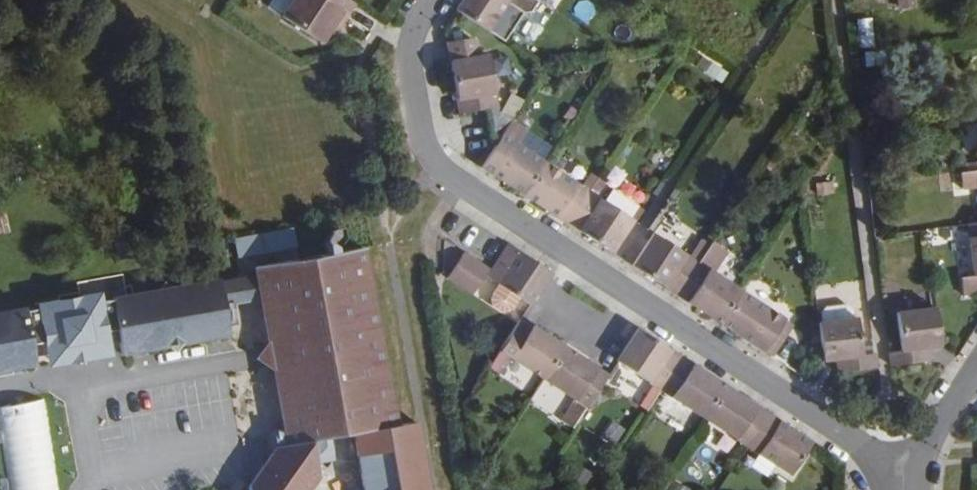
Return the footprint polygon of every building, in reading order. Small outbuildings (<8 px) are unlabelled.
[(356,4),(350,0),(295,0),(283,18),(322,43),(334,25),(340,29),(356,4)] [(457,9),(489,30),(508,0),(525,11),(530,10),(537,0),(463,0),(457,9)] [(860,49),(876,48),(873,18),(858,19),(860,49)] [(447,42),(450,61),(460,113),(484,108),(498,106),(487,54),(480,55),(477,42),(472,39),(447,42)] [(512,93),(503,113),(517,120),(526,100),(512,93)] [(494,136),(502,134),(503,133),(500,114),(490,115),(494,136)] [(495,144),(481,166),(526,196),(547,163),(517,144),(527,129),(512,119),(503,133),(502,134),(495,144)] [(547,163),(526,196),(569,224),(590,191),(547,163)] [(964,171),(966,188),(976,187),(976,169),(964,171)] [(590,191),(569,224),(613,252),(634,219),(590,191)] [(969,224),(975,269),(975,275),(961,277),(964,295),(976,293),(976,223),(969,224)] [(277,248),(274,230),(236,237),(240,255),(277,248)] [(655,233),(633,266),(677,295),(699,262),(688,255),(655,233)] [(688,255),(699,262),(712,241),(702,235),(688,255)] [(699,262),(677,295),(721,323),(743,290),(715,273),(729,251),(713,241),(712,241),(699,262)] [(532,303),(553,273),(509,244),(495,264),(488,275),(532,303)] [(257,262),(264,299),(270,336),(269,337),(273,363),(275,362),(289,441),(275,444),(246,484),(247,489),(301,489),(315,471),(310,438),(394,423),(361,245),(257,262)] [(489,267),(464,250),(447,275),(472,292),(489,267)] [(259,273),(220,279),(224,305),(264,299),(259,273)] [(95,300),(101,329),(117,327),(119,339),(121,351),(228,334),(220,279),(95,300)] [(743,290),(721,323),(765,352),(772,341),(780,347),(787,336),(779,331),(787,320),(743,290)] [(95,297),(43,305),(49,338),(32,341),(34,354),(51,351),(52,358),(105,349),(103,342),(119,339),(117,327),(101,329),(95,300),(95,297)] [(825,322),(855,318),(854,308),(848,304),(827,307),(823,312),(825,322)] [(35,361),(34,354),(32,341),(49,338),(43,305),(26,308),(26,306),(0,311),(0,367),(35,361)] [(889,352),(891,366),(929,361),(928,348),(940,347),(935,307),(897,311),(903,351),(889,352)] [(838,360),(840,373),(879,367),(877,354),(864,357),(859,317),(855,318),(825,322),(820,322),(826,361),(838,360)] [(566,346),(523,318),(501,349),(545,378),(566,346)] [(795,325),(787,320),(779,331),(787,336),(795,325)] [(662,390),(683,358),(638,328),(618,360),(662,390)] [(772,341),(765,352),(773,357),(780,347),(772,341)] [(588,407),(609,374),(566,346),(545,378),(588,407)] [(662,390),(705,418),(726,386),(683,358),(662,390)] [(705,418),(749,446),(770,415),(726,386),(705,418)] [(572,400),(560,420),(575,428),(586,409),(572,400)] [(792,475),(814,444),(770,415),(749,446),(792,475)]
